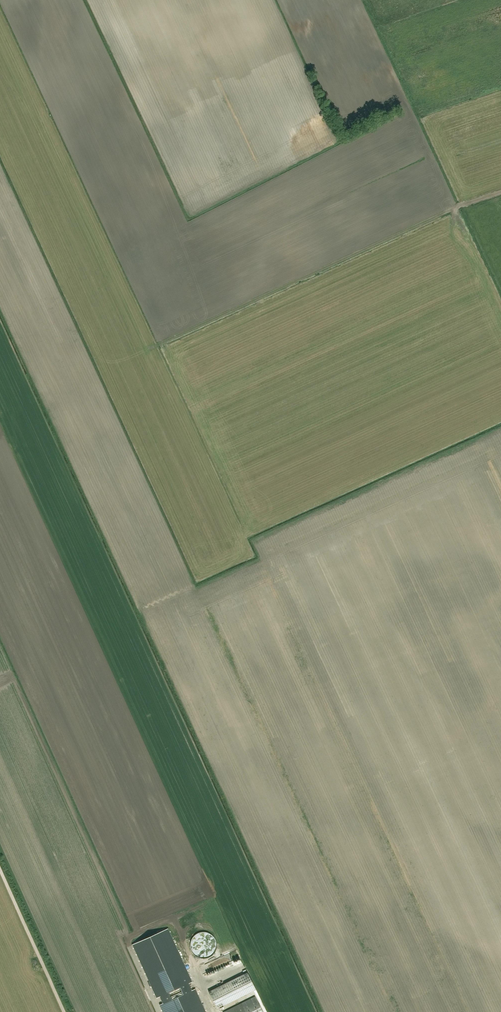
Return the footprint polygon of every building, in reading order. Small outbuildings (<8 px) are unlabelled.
[(132,945),(157,998),(160,996),(163,1003),(160,1005),(163,1011),(206,1011),(195,989),(192,990),(189,983),(192,982),(168,928),(132,945)] [(256,989),(248,972),(209,991),(217,1009),(256,989)] [(255,996),(224,1011),(263,1011),(255,996)]
